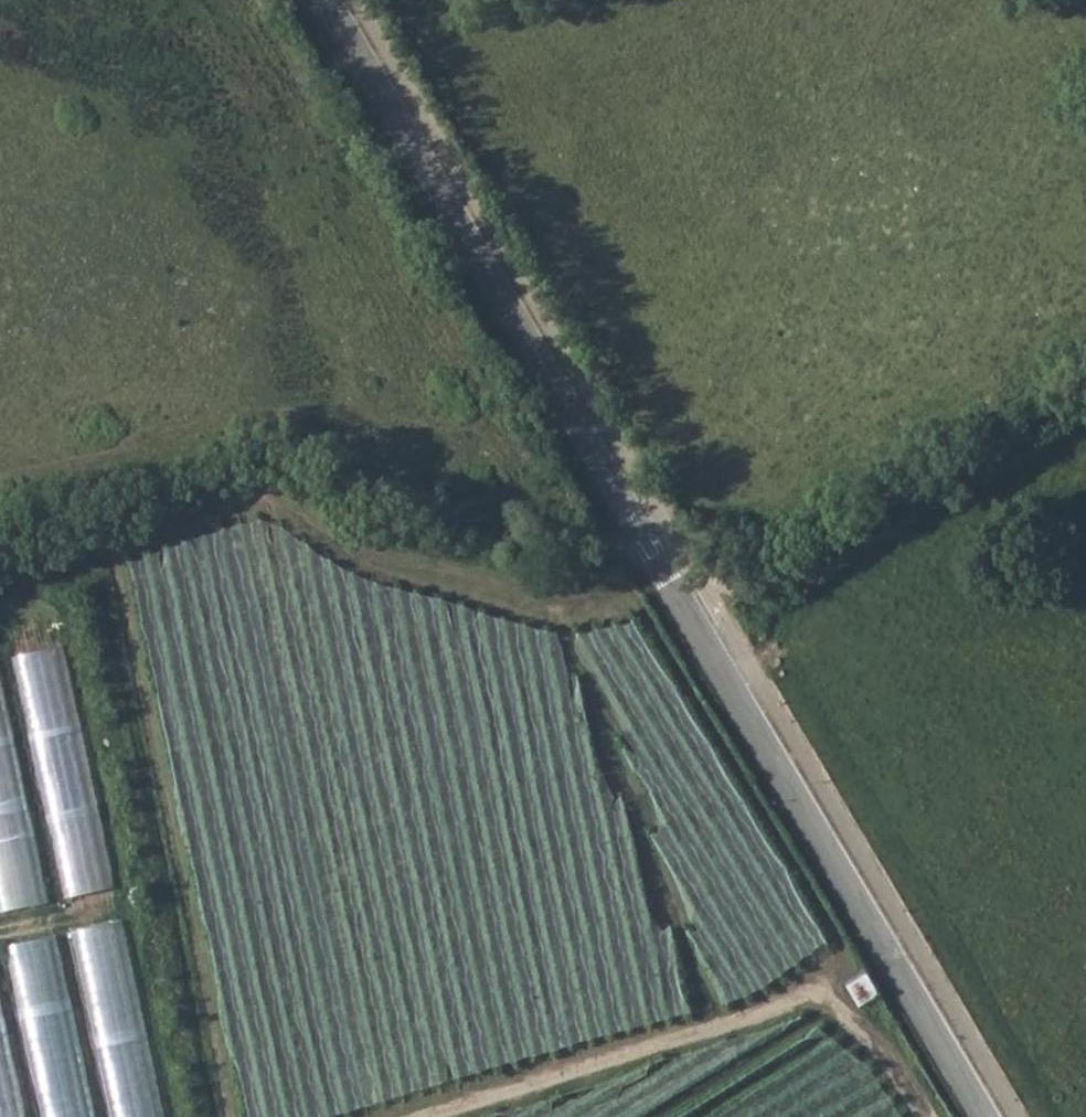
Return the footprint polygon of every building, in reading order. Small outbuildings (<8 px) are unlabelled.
[(66,897),(116,887),(69,645),(19,654),(66,897)] [(6,659),(0,660),(0,911),(47,903),(6,659)] [(80,929),(115,1116),(165,1116),(128,920),(80,929)] [(63,935),(13,944),(45,1116),(97,1116),(63,935)] [(858,1001),(874,996),(868,974),(852,978),(858,1001)] [(0,977),(0,1116),(28,1116),(0,977)]
